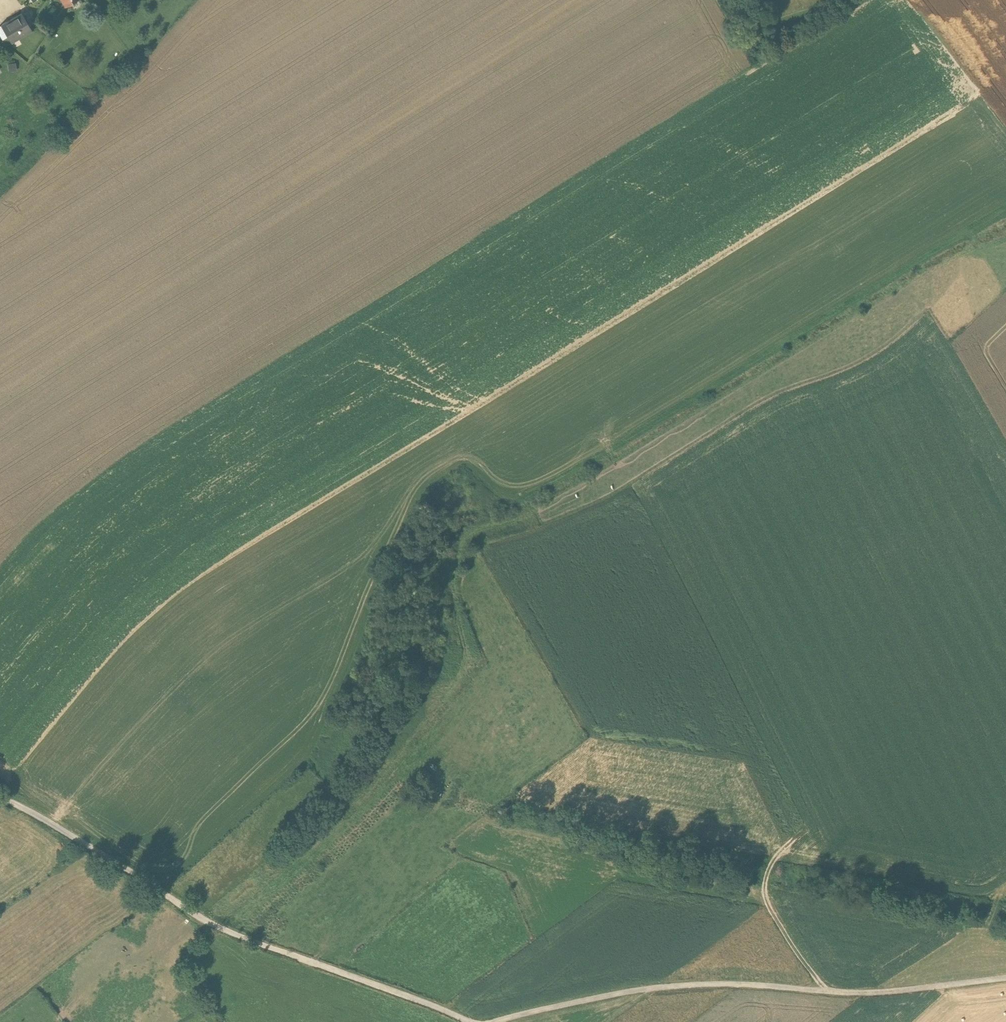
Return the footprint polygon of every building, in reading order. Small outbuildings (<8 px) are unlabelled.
[(22,14),(13,20),(13,19),(1,26),(1,27),(8,38),(11,43),(32,31),(22,14)]
